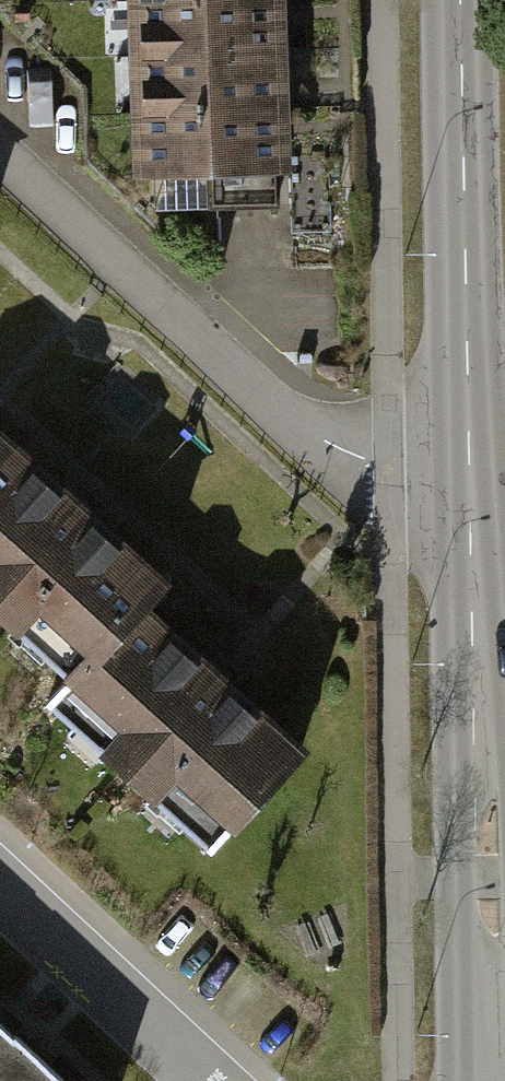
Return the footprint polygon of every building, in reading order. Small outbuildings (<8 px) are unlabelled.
[(288,1),(140,5),(142,73),(290,69),(288,1)] [(290,69),(142,73),(144,140),(292,137),(290,69)] [(292,137),(144,140),(146,208),(294,204),(292,137)] [(89,678),(150,606),(178,573),(0,422),(0,602),(89,678)] [(69,701),(230,838),(312,743),(150,606),(89,678),(69,701)] [(0,1025),(0,1080),(63,1080),(0,1025)]
